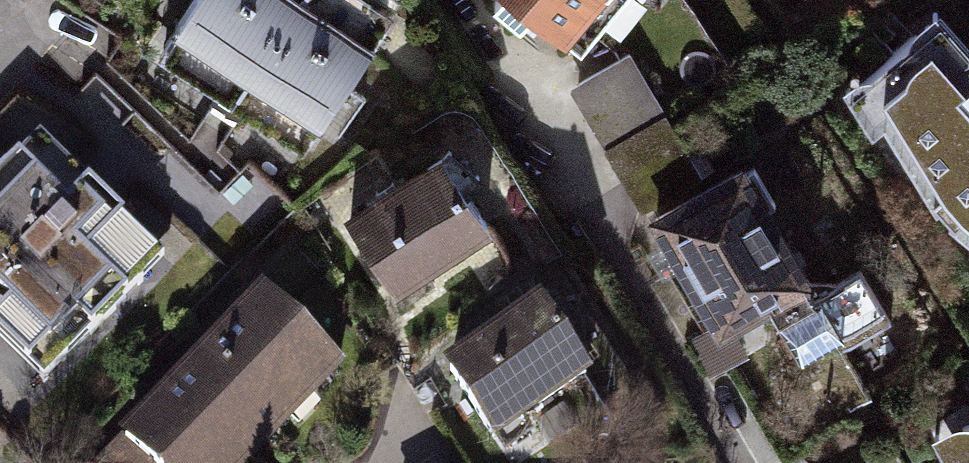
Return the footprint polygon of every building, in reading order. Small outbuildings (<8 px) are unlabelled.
[(163,44),(225,84),(218,95),(242,110),(248,100),(309,139),(318,125),(338,138),(365,98),(344,84),(386,20),(355,0),(192,0),(163,44)] [(580,49),(619,0),(520,0),(580,49)] [(930,23),(859,83),(934,215),(968,242),(968,88),(930,23)] [(577,84),(630,177),(682,143),(628,53),(577,84)] [(701,174),(682,143),(630,177),(649,206),(701,174)] [(440,157),(340,227),(396,300),(492,234),(440,157)] [(0,178),(0,341),(43,383),(143,281),(116,254),(137,233),(67,165),(46,186),(18,159),(0,178)] [(750,161),(655,218),(721,329),(769,300),(802,356),(845,331),(853,344),(889,322),(859,272),(817,297),(764,208),(775,202),(750,161)] [(149,462),(243,462),(338,365),(264,295),(125,440),(149,462)] [(541,309),(448,369),(492,436),(584,376),(541,309)] [(946,433),(963,462),(968,462),(968,420),(946,433)] [(125,440),(102,462),(149,462),(125,440)]
